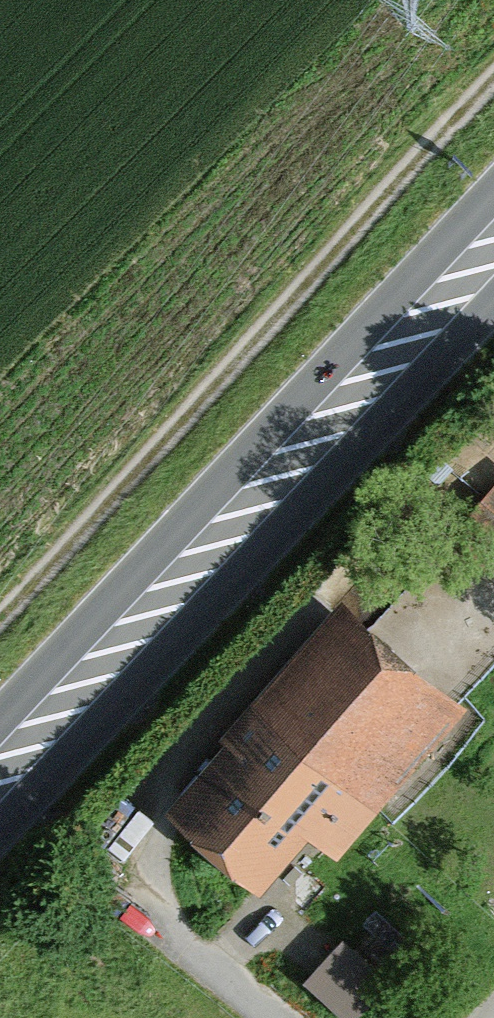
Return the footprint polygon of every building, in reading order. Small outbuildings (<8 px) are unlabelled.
[(452,545),(493,577),(493,491),(452,545)] [(470,715),(347,603),(217,746),(224,752),(167,814),(257,896),(307,841),(334,865),(470,715)] [(343,945),(308,984),(346,1017),(365,1017),(392,989),(343,945)]
